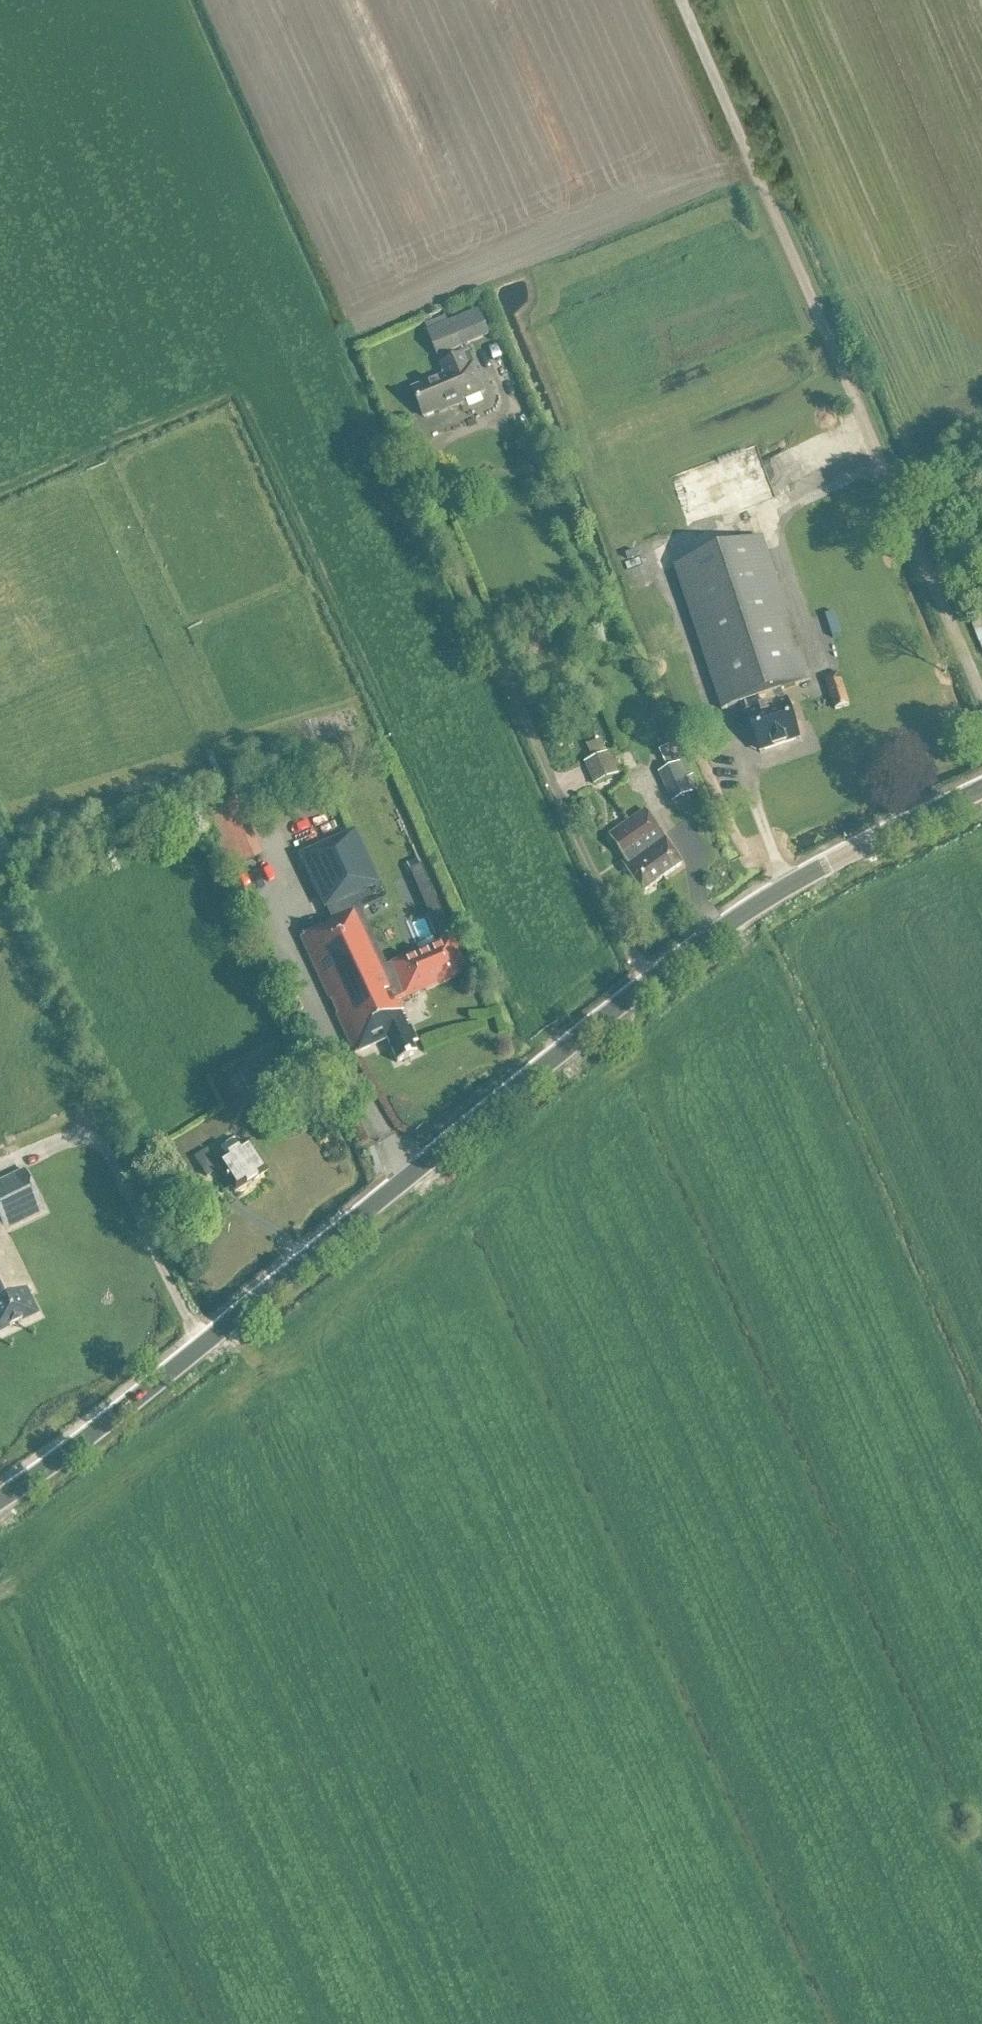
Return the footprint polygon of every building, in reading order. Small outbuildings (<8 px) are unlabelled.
[(490,339),(479,312),(449,325),(445,314),(424,323),(440,360),(490,339)] [(450,412),(464,406),(463,403),(485,395),(474,368),(476,367),(471,356),(442,368),(446,379),(413,393),(424,420),(448,410),(450,412)] [(449,413),(427,419),(430,430),(452,424),(449,413)] [(783,704),(779,693),(811,682),(764,541),(675,571),(722,712),(757,701),(761,712),(748,716),(760,752),(764,751),(765,753),(796,743),(795,741),(799,739),(787,703),(783,704)] [(832,709),(848,705),(840,675),(824,680),(832,709)] [(674,806),(695,796),(688,781),(694,779),(678,745),(660,753),(668,771),(660,775),(674,806)] [(610,754),(585,765),(595,788),(620,777),(610,754)] [(628,826),(666,879),(683,867),(660,835),(663,833),(650,815),(649,816),(647,813),(628,826)] [(643,895),(666,879),(628,826),(610,839),(623,857),(626,855),(630,861),(623,866),(643,895)] [(334,925),(300,940),(354,1056),(385,1042),(396,1065),(416,1057),(411,1048),(417,1045),(399,1005),(467,974),(451,939),(389,967),(385,969),(360,914),(386,901),(355,834),(300,859),(324,911),(327,910),(334,925)] [(240,1150),(234,1141),(220,1150),(226,1159),(214,1167),(206,1154),(194,1161),(206,1179),(218,1172),(234,1196),(237,1194),(240,1195),(245,1192),(246,1189),(267,1175),(248,1145),(240,1150)] [(4,1233),(44,1213),(24,1173),(0,1185),(0,1225),(4,1233)] [(2,1234),(0,1230),(0,1335),(36,1317),(24,1293),(30,1290),(2,1234)]
